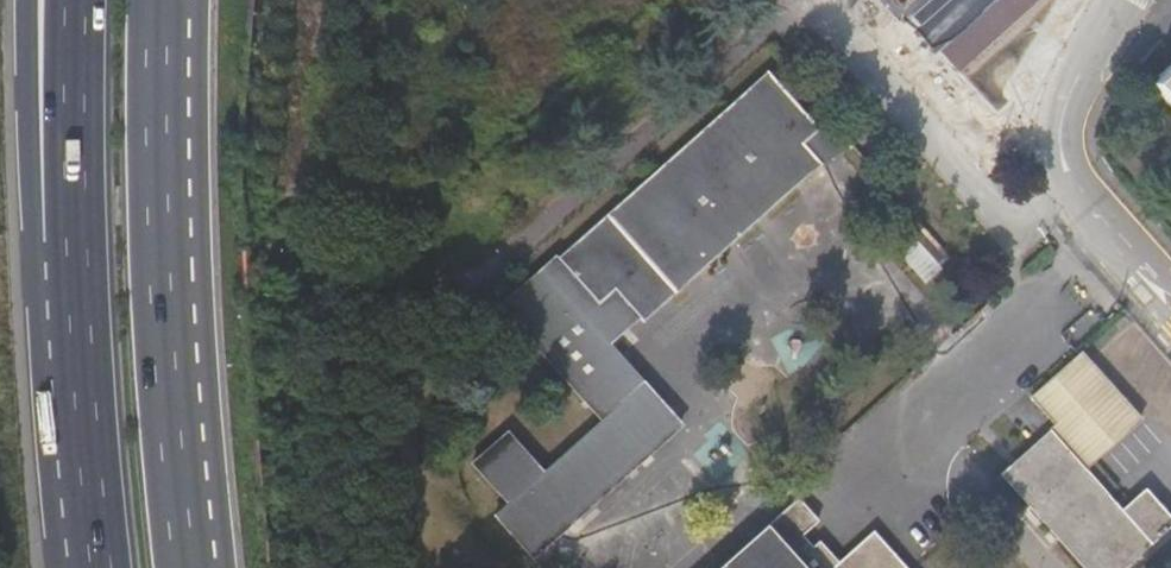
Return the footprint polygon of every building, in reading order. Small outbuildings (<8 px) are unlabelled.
[(523,303),(617,413),(522,496),(558,537),(694,417),(630,343),(852,146),(789,72),(523,303)] [(1159,86),(1170,100),(1170,75),(1159,86)] [(927,279),(952,255),(925,227),(900,251),(927,279)] [(1089,471),(1144,423),(1087,354),(1036,397),(1062,428),(1005,476),(1085,567),(1131,567),(1170,532),(1170,515),(1150,491),(1126,512),(1089,471)] [(823,521),(803,500),(725,567),(912,567),(880,532),(843,564),(824,541),(815,549),(805,535),(823,521)]
